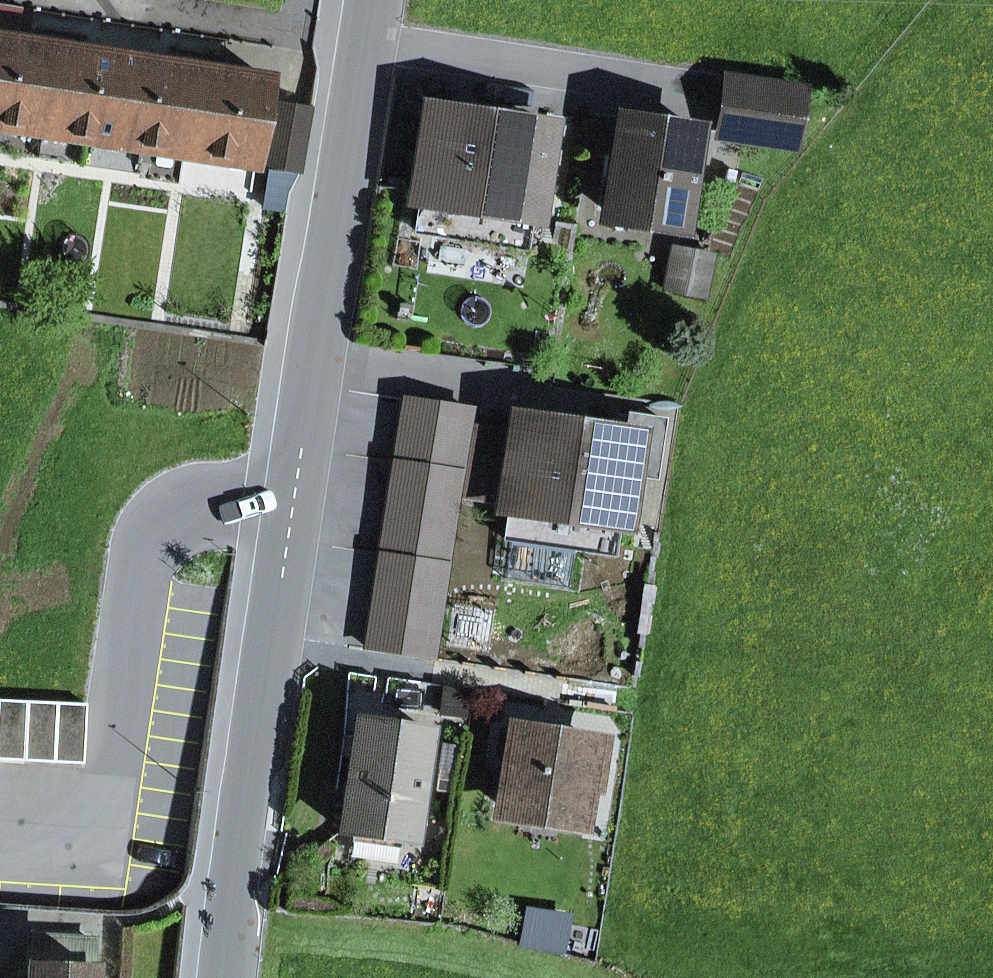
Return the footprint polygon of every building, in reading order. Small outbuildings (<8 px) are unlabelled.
[(44,132),(59,32),(38,29),(36,44),(0,38),(0,125),(44,132)] [(59,32),(44,132),(114,142),(127,58),(79,50),(81,35),(59,32)] [(127,58),(114,142),(183,153),(198,53),(177,50),(174,65),(127,58)] [(218,71),(220,57),(198,53),(183,153),(256,164),(269,79),(218,71)] [(729,79),(720,135),(791,145),(799,90),(729,79)] [(277,104),(267,166),(299,171),(309,109),(277,104)] [(524,247),(529,214),(532,214),(544,128),(430,111),(415,231),(524,247)] [(624,118),(609,213),(677,223),(692,129),(624,118)] [(671,260),(709,268),(711,254),(674,246),(671,260)] [(671,260),(665,290),(703,297),(709,268),(671,260)] [(404,399),(368,648),(431,657),(454,496),(465,423),(467,408),(404,399)] [(611,554),(615,521),(619,521),(626,473),(654,477),(663,420),(627,415),(624,436),(519,420),(517,430),(507,503),(502,538),(509,539),(572,549),(611,554)] [(454,496),(507,503),(517,430),(465,423),(454,496)] [(504,578),(567,588),(572,549),(509,539),(504,578)] [(24,761),(142,767),(145,707),(26,701),(24,761)] [(357,720),(341,830),(411,841),(427,730),(357,720)] [(575,820),(580,785),(593,788),(599,748),(586,746),(588,733),(555,728),(553,741),(502,732),(498,755),(513,757),(505,809),(575,820)] [(566,918),(562,938),(586,943),(590,923),(566,918)] [(93,941),(29,937),(27,977),(91,977),(93,941)]
